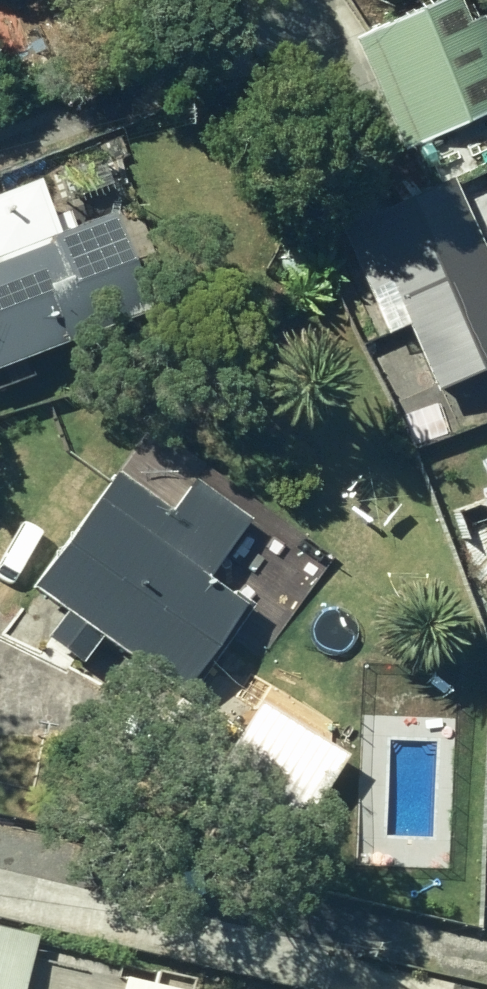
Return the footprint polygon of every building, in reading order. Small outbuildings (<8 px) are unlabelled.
[(347,36),(388,10),(382,0),(324,0),(347,36)] [(432,391),(486,367),(486,276),(445,179),(425,188),(407,145),(486,110),(486,46),(476,18),(462,24),(451,0),(448,0),(352,40),(392,135),(359,150),(383,206),(359,218),(432,391)] [(140,310),(103,215),(50,236),(30,183),(0,195),(0,365),(140,310)] [(97,639),(185,697),(247,608),(204,579),(245,518),(209,493),(184,528),(106,474),(26,589),(59,612),(39,640),(79,664),(97,639)] [(480,585),(486,583),(486,485),(473,490),(478,501),(452,511),(480,585)] [(227,760),(312,810),(344,758),(257,707),(227,760)] [(29,937),(0,930),(0,988),(16,988),(29,937)]
